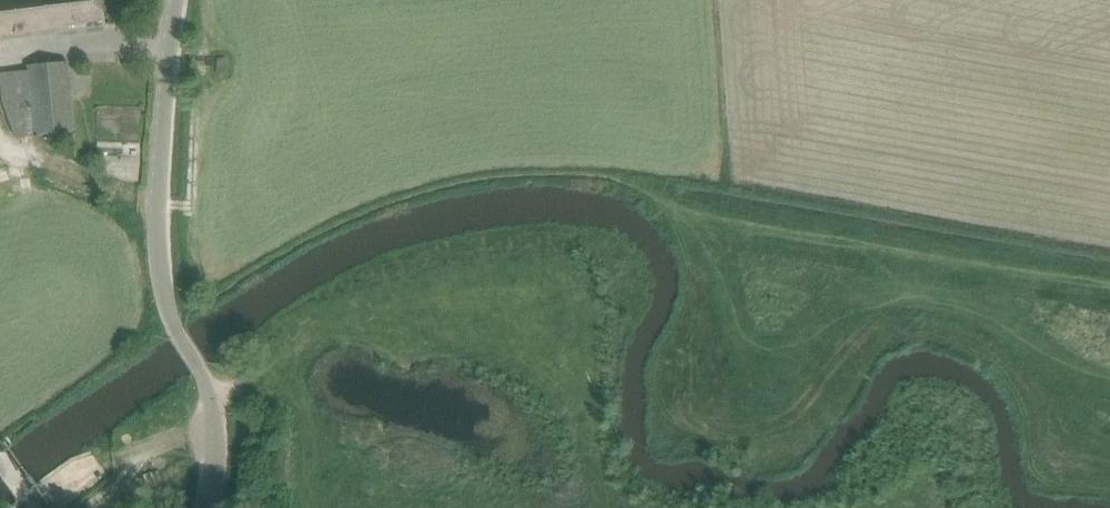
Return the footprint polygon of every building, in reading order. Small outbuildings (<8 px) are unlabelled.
[(27,31),(66,27),(65,23),(102,19),(99,0),(0,0),(0,35),(27,31)] [(65,60),(28,64),(26,64),(26,70),(0,73),(1,99),(14,137),(72,131),(65,60)]
